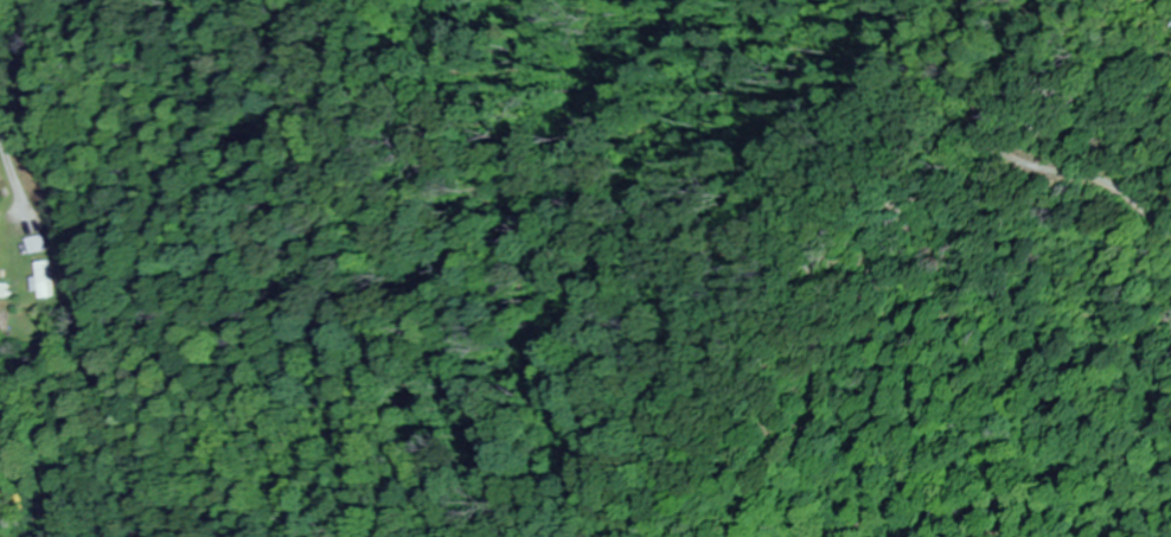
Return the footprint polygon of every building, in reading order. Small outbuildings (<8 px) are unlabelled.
[(42,249),(39,236),(27,238),(30,252),(42,249)] [(47,297),(47,261),(38,261),(38,297),(47,297)]
